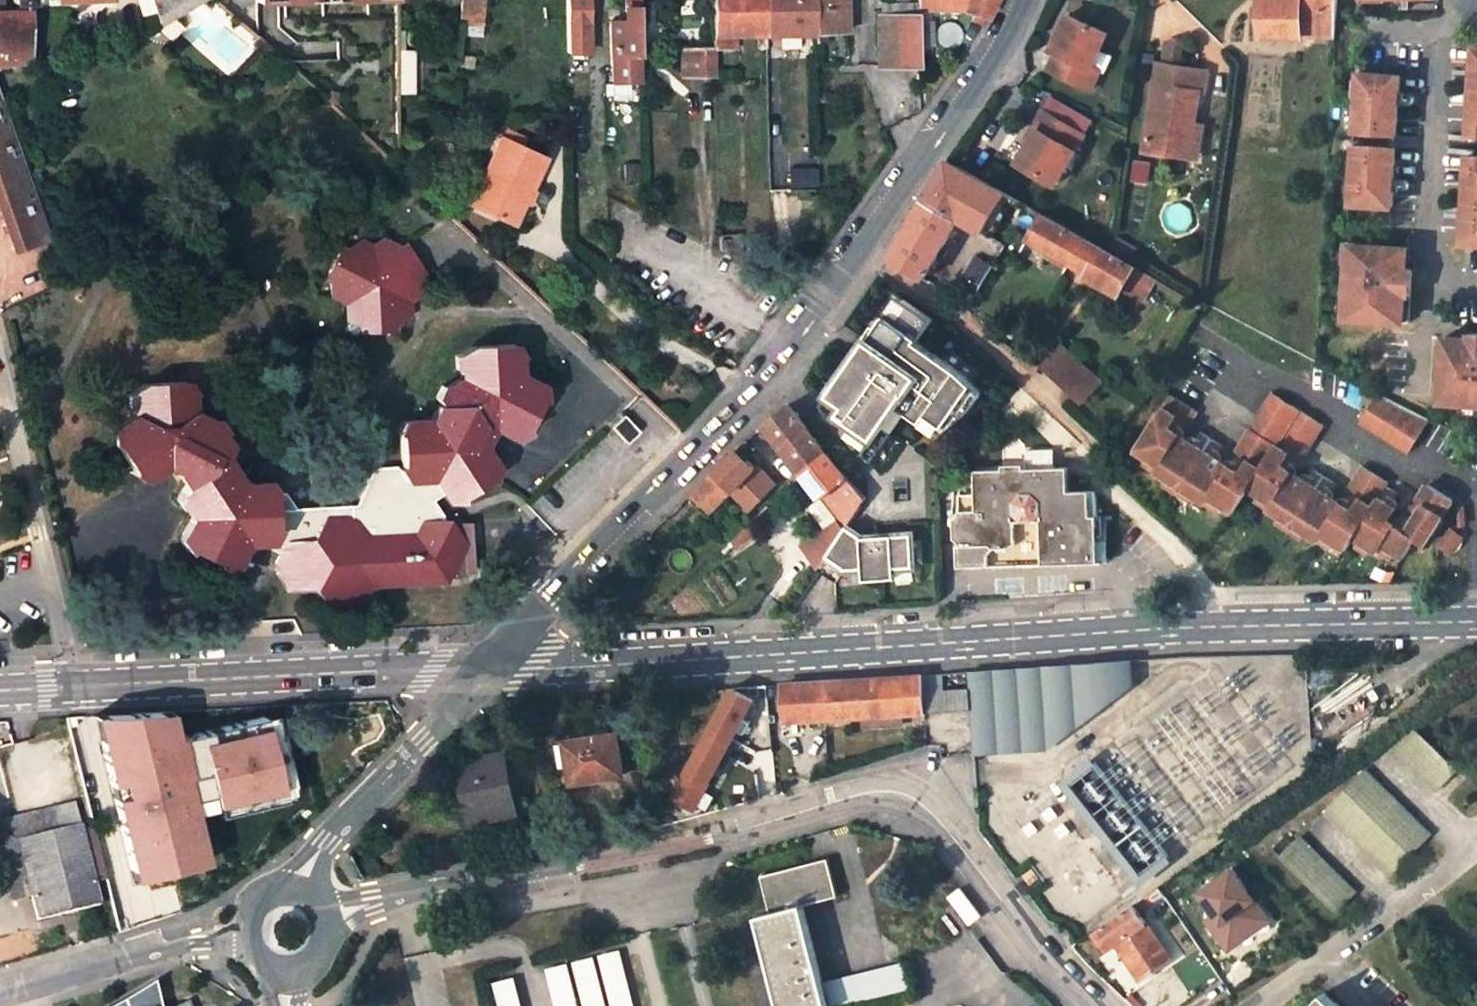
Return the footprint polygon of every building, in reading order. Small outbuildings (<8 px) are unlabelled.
[(33,62),(32,2),(67,0),(13,0),(13,1),(19,1),(19,12),(2,12),(2,0),(0,0),(0,65),(33,62)] [(161,23),(202,0),(154,0),(161,23)] [(462,23),(484,25),(485,0),(464,0),(462,23)] [(588,0),(568,0),(568,19),(589,18),(588,0)] [(624,18),(610,17),(613,81),(641,79),(640,0),(623,0),(624,18)] [(715,37),(738,36),(767,35),(766,0),(714,0),(715,37)] [(798,0),(766,0),(767,35),(798,35),(798,0)] [(798,35),(817,34),(817,0),(798,0),(798,35)] [(817,34),(848,34),(847,0),(817,0),(817,34)] [(947,0),(918,0),(918,1),(918,9),(947,10),(947,0)] [(947,10),(961,11),(985,20),(994,0),(947,0),(947,10)] [(1260,40),(1305,39),(1303,0),(1259,0),(1260,40)] [(1305,39),(1335,39),(1337,0),(1303,0),(1305,39)] [(879,13),(918,12),(918,9),(918,1),(878,3),(879,13)] [(1069,9),(1055,44),(1059,47),(1053,63),(1098,82),(1106,62),(1096,57),(1109,25),(1069,9)] [(918,12),(879,13),(879,67),(919,66),(918,12)] [(568,19),(569,33),(582,33),(582,25),(589,25),(589,18),(568,19)] [(716,49),(738,48),(738,36),(715,37),(716,49)] [(1185,66),(1188,41),(1180,36),(1168,41),(1165,63),(1185,66)] [(716,49),(687,50),(687,76),(716,76),(716,49)] [(414,94),(414,52),(398,51),(398,93),(414,94)] [(1165,63),(1161,62),(1147,149),(1191,156),(1196,121),(1201,90),(1207,91),(1211,71),(1185,66),(1165,63)] [(1360,76),(1357,135),(1398,137),(1401,78),(1360,76)] [(16,250),(51,238),(0,95),(0,204),(16,250)] [(1059,181),(1085,129),(1043,106),(1033,125),(1037,127),(1019,159),(1059,181)] [(1191,156),(1201,157),(1206,123),(1196,121),(1191,156)] [(528,138),(506,128),(501,138),(523,148),(528,138)] [(523,148),(501,138),(488,168),(495,171),(479,207),(517,224),(546,159),(523,148)] [(1356,148),(1352,207),(1394,210),(1397,150),(1356,148)] [(1465,243),(1476,244),(1476,155),(1469,155),(1465,243)] [(983,234),(1006,194),(948,162),(925,201),(959,220),(983,234)] [(488,168),(471,203),(479,207),(495,171),(488,168)] [(994,178),(1003,182),(1008,173),(998,168),(994,178)] [(993,240),(1016,200),(1006,194),(983,234),(993,240)] [(893,258),(926,276),(959,220),(925,201),(893,258)] [(1029,238),(1071,262),(1085,239),(1043,215),(1029,238)] [(743,261),(741,233),(721,234),(721,250),(743,261)] [(1132,261),(1140,246),(1119,235),(1111,249),(1132,261)] [(409,301),(421,294),(420,278),(425,275),(406,246),(403,248),(386,239),(374,247),(363,242),(349,250),(342,247),(326,277),(330,279),(331,295),(347,302),(348,321),(361,326),(362,333),(394,330),(393,325),(409,316),(409,301)] [(1085,239),(1071,262),(1091,273),(1089,278),(1120,295),(1124,289),(1144,301),(1156,279),(1085,239)] [(1352,305),(1351,322),(1411,326),(1414,271),(1408,271),(1409,251),(1355,248),(1354,261),(1349,265),(1347,300),(1352,305)] [(993,267),(975,256),(958,285),(976,296),(993,267)] [(841,382),(825,405),(867,455),(901,406),(925,422),(930,415),(951,429),(967,416),(983,393),(963,375),(919,344),(934,321),(906,301),(892,321),(885,317),(879,327),(869,341),(877,347),(865,364),(857,359),(841,382)] [(839,381),(841,382),(857,359),(865,364),(877,347),(869,341),(879,327),(877,325),(839,381)] [(1443,391),(1457,392),(1461,397),(1476,398),(1476,333),(1469,332),(1469,338),(1446,337),(1443,391)] [(210,420),(196,413),(191,394),(195,392),(188,381),(148,385),(128,396),(130,409),(132,409),(135,415),(113,427),(114,443),(118,443),(135,471),(133,474),(144,479),(166,466),(177,470),(186,485),(178,500),(183,511),(187,508),(191,517),(181,539),(187,550),(190,547),(220,563),(220,568),(233,566),(244,542),(268,541),(289,541),(282,555),(276,566),(291,590),(319,588),(332,608),(359,607),(369,586),(446,582),(453,567),(464,546),(450,525),(443,516),(433,501),(443,494),(446,499),(460,499),(461,496),(489,478),(492,479),(497,467),(483,446),(491,429),(515,440),(527,433),(526,429),(540,400),(545,400),(544,386),(520,374),(518,356),(522,354),(515,344),(472,347),(455,356),(456,369),(460,368),(461,378),(447,387),(443,386),(437,396),(443,406),(435,407),(429,420),(405,420),(399,433),(402,433),(404,467),(399,470),(396,468),(375,468),(358,505),(296,509),(285,494),(275,494),(269,482),(243,482),(224,455),(228,445),(221,432),(224,430),(218,419),(210,420)] [(1071,392),(1091,370),(1065,346),(1045,369),(1071,392)] [(1103,381),(1091,370),(1071,392),(1084,404),(1103,381)] [(1249,481),(1263,490),(1275,497),(1270,503),(1283,511),(1287,505),(1298,512),(1309,519),(1305,525),(1318,534),(1323,528),(1335,537),(1345,543),(1352,533),(1375,548),(1379,542),(1392,550),(1401,556),(1410,541),(1414,535),(1423,541),(1451,497),(1428,481),(1405,517),(1411,521),(1406,529),(1384,516),(1389,508),(1386,501),(1377,495),(1388,477),(1366,462),(1350,486),(1361,493),(1353,506),(1282,460),(1291,447),(1302,455),(1324,421),(1276,389),(1238,448),(1249,455),(1241,469),(1171,423),(1180,410),(1191,418),(1199,406),(1174,390),(1139,444),(1151,452),(1162,459),(1159,465),(1172,473),(1176,467),(1187,474),(1198,482),(1194,488),(1205,496),(1210,489),(1222,498),(1234,505),(1249,481)] [(1381,395),(1366,418),(1412,447),(1429,420),(1381,395)] [(791,406),(766,426),(804,477),(829,454),(791,406)] [(639,432),(625,416),(612,428),(627,444),(639,432)] [(1029,450),(1030,469),(1056,468),(1055,449),(1029,450)] [(751,509),(777,483),(761,466),(757,470),(736,450),(691,496),(709,515),(732,492),(751,509)] [(826,529),(804,547),(822,570),(831,557),(849,528),(868,499),(832,451),(829,454),(804,477),(822,499),(838,519),(826,529)] [(1162,459),(1151,452),(1147,457),(1159,465),(1162,459)] [(1187,474),(1176,467),(1172,473),(1182,480),(1187,474)] [(968,495),(961,502),(964,562),(1100,558),(1098,496),(1089,491),(1069,491),(1069,468),(1056,468),(1030,469),(1026,469),(1026,475),(1005,475),(1004,469),(976,471),(977,495),(968,495)] [(1182,480),(1194,488),(1198,482),(1187,474),(1182,480)] [(1205,496),(1219,504),(1222,498),(1210,489),(1205,496)] [(1259,496),(1270,503),(1275,497),(1263,490),(1259,496)] [(822,499),(811,509),(826,529),(838,519),(822,499)] [(1283,511),(1294,519),(1298,512),(1287,505),(1283,511)] [(1294,519),(1305,525),(1309,519),(1298,512),(1294,519)] [(739,549),(761,535),(755,522),(732,543),(739,549)] [(472,524),(450,525),(464,546),(453,567),(462,572),(475,571),(472,524)] [(1464,536),(1454,526),(1437,545),(1448,554),(1464,536)] [(849,528),(831,557),(848,568),(848,570),(865,569),(866,582),(897,580),(897,567),(918,566),(916,536),(866,539),(849,528)] [(1318,534),(1331,542),(1335,537),(1323,528),(1318,534)] [(1410,541),(1419,547),(1423,541),(1414,535),(1410,541)] [(268,541),(269,550),(282,555),(289,541),(268,541)] [(1375,548),(1387,557),(1392,550),(1379,542),(1375,548)] [(897,567),(897,580),(919,578),(918,566),(897,567)] [(848,570),(849,583),(866,582),(865,569),(848,570)] [(1131,661),(1097,664),(1096,681),(1097,691),(1100,700),(1103,707),(1132,685),(1131,661)] [(969,711),(972,756),(1047,750),(1103,707),(1100,700),(1097,691),(1096,681),(1097,664),(967,672),(967,689),(969,711)] [(787,685),(790,721),(863,716),(905,714),(969,711),(967,689),(945,690),(944,674),(787,685)] [(673,798),(695,810),(752,706),(770,715),(768,686),(732,688),(673,798)] [(159,707),(86,713),(129,844),(187,830),(159,707)] [(258,707),(190,716),(209,810),(280,784),(258,707)] [(863,716),(864,728),(906,725),(905,714),(863,716)] [(1458,770),(1412,725),(1393,745),(1439,790),(1458,770)] [(617,733),(558,743),(562,767),(570,766),(574,784),(625,776),(617,733)] [(502,756),(464,764),(476,817),(514,808),(502,756)] [(1126,791),(1118,796),(1096,761),(1063,781),(1129,887),(1170,862),(1126,791)] [(1431,835),(1366,772),(1329,810),(1392,873),(1431,835)] [(12,817),(17,841),(78,826),(72,802),(12,817)] [(78,826),(17,841),(31,897),(36,919),(97,904),(91,878),(86,858),(83,848),(79,829),(78,826)] [(90,846),(85,827),(79,829),(83,848),(90,846)] [(1356,893),(1301,837),(1282,856),(1338,912),(1356,893)] [(97,877),(93,856),(86,858),(91,878),(97,877)] [(803,906),(838,896),(829,859),(763,876),(772,914),(759,917),(782,1005),(829,1005),(822,982),(803,906)] [(1096,932),(1109,950),(1119,943),(1142,978),(1172,958),(1140,911),(1165,895),(1160,887),(1096,932)] [(1245,931),(1237,918),(1215,933),(1223,945),(1245,931)] [(622,949),(493,982),(499,1005),(636,1005),(622,949)] [(829,1005),(841,1005),(911,989),(904,962),(822,982),(829,1005)] [(151,989),(134,999),(125,1004),(122,1005),(154,1005),(151,989)] [(1325,993),(1313,1005),(1340,1005),(1325,993)]
